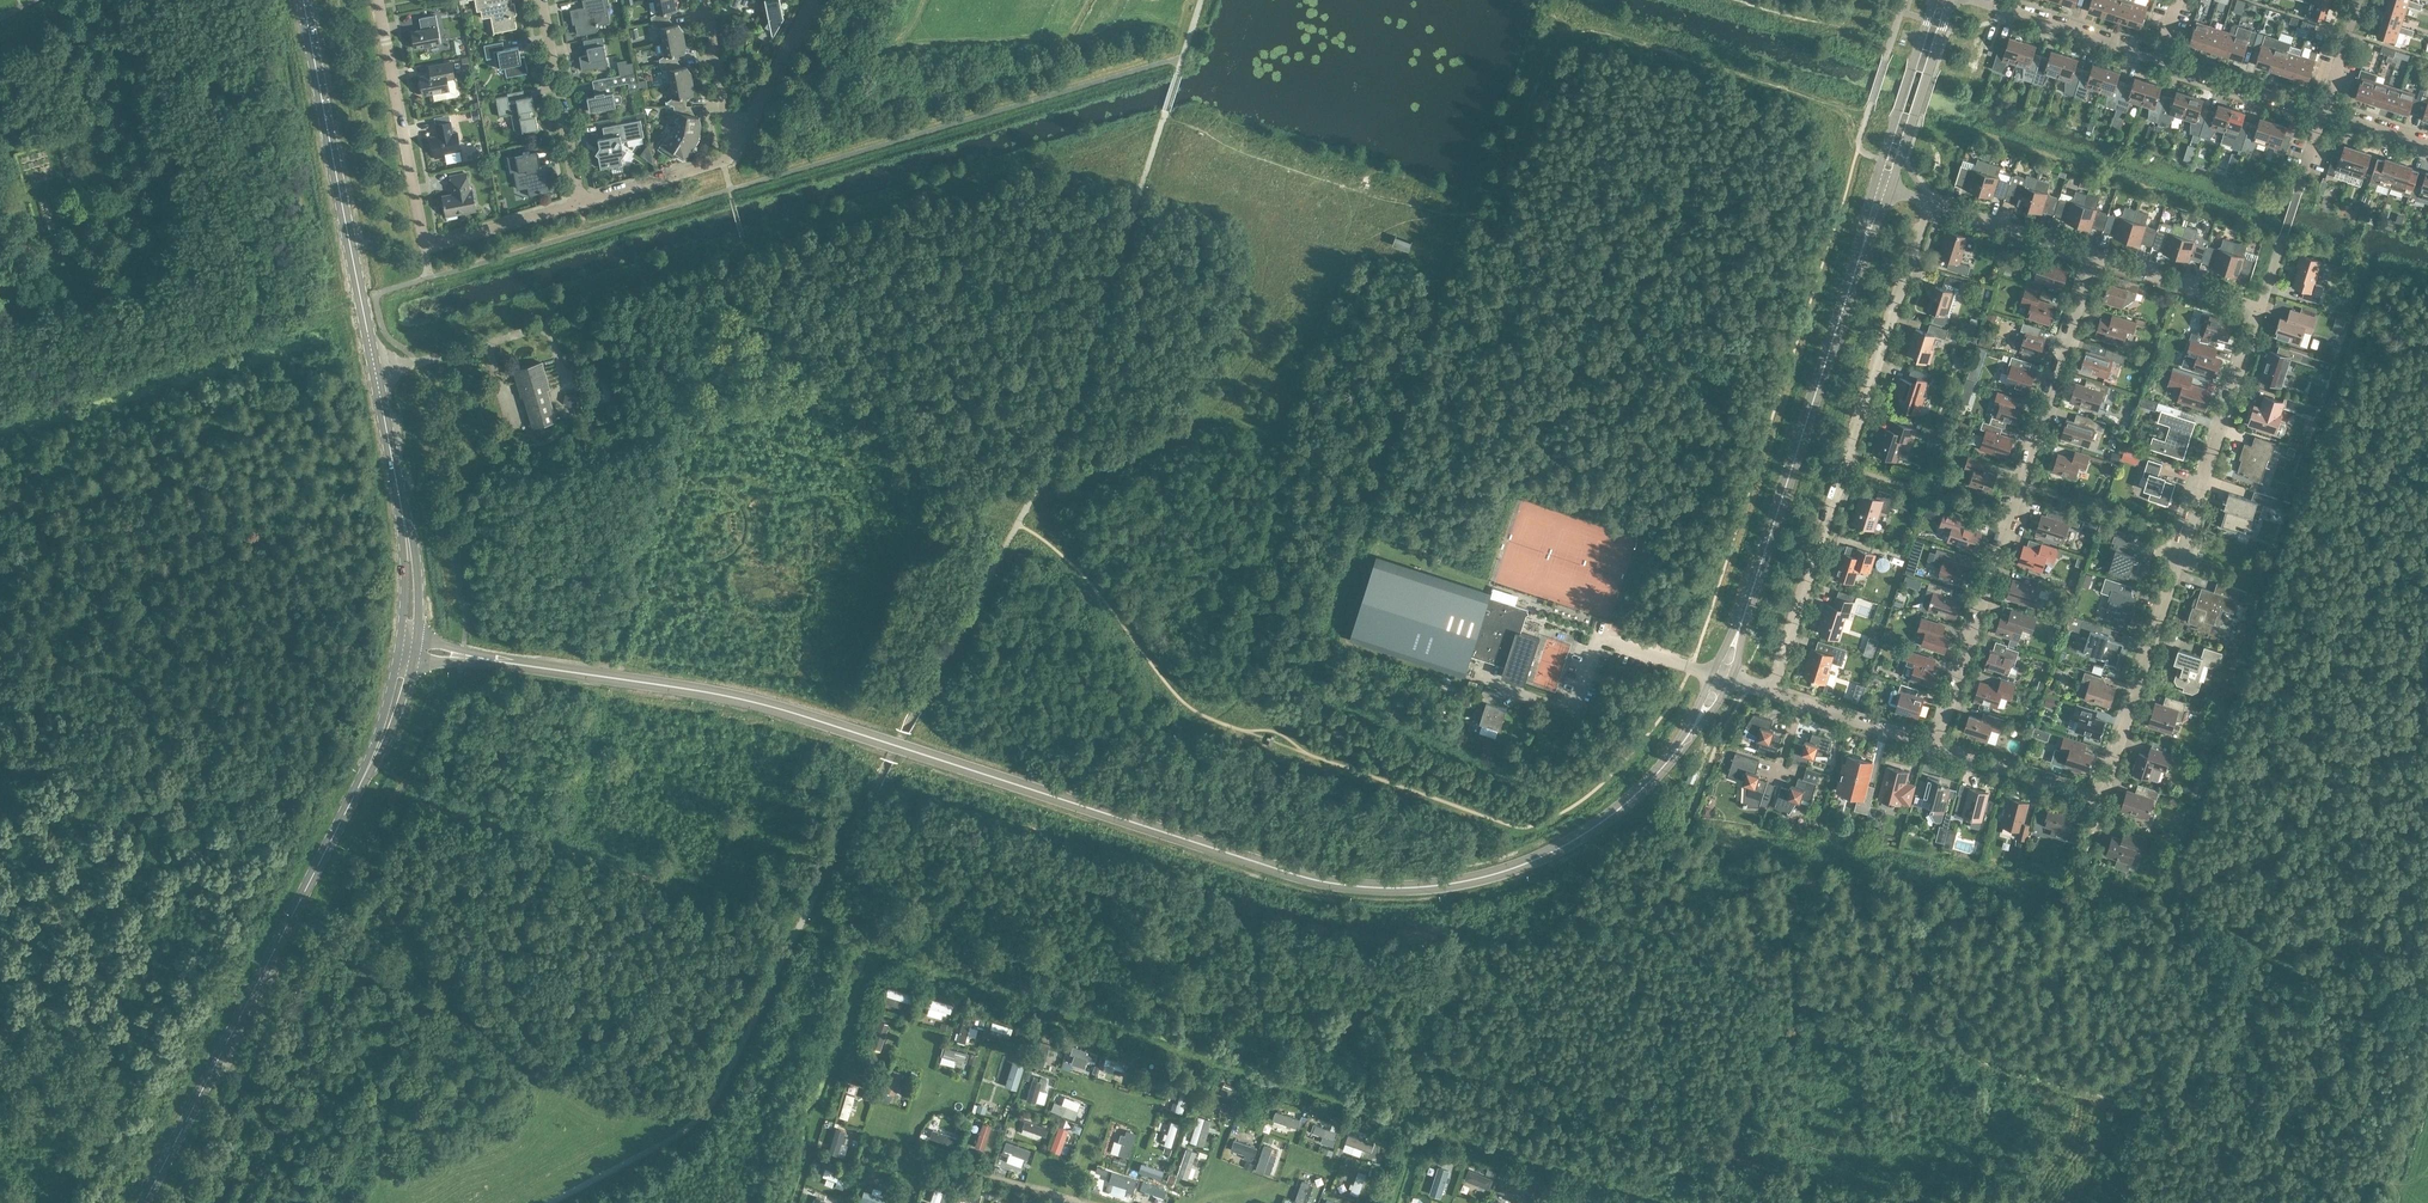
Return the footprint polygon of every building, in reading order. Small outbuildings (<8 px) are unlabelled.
[(477,11),(481,10),(482,18),(497,15),(500,31),(516,28),(514,15),(516,15),(514,3),(510,4),(509,0),(475,0),(477,11)] [(583,7),(573,9),(571,13),(573,24),(576,24),(578,34),(595,31),(597,27),(597,25),(598,25),(607,23),(604,4),(609,3),(608,0),(591,0),(592,6),(583,7)] [(677,0),(654,0),(656,13),(651,17),(652,22),(669,19),(668,12),(676,11),(677,3),(677,0)] [(770,30),(775,33),(784,17),(783,17),(780,0),(764,0),(768,20),(764,27),(770,30)] [(2101,15),(2106,0),(2091,0),(2088,11),(2101,15)] [(2101,15),(2114,19),(2120,0),(2106,0),(2101,15)] [(2114,19),(2127,23),(2134,2),(2135,0),(2120,0),(2114,19)] [(2329,6),(2310,0),(2306,13),(2324,19),(2329,6)] [(2408,3),(2399,0),(2389,0),(2385,10),(2404,16),(2408,3)] [(2217,1),(2215,8),(2223,11),(2224,3),(2217,1)] [(2134,2),(2127,23),(2141,28),(2147,6),(2134,2)] [(2385,10),(2381,23),(2400,29),(2404,16),(2385,10)] [(411,31),(412,36),(414,48),(441,43),(436,15),(421,18),(423,29),(411,31)] [(2299,19),(2291,16),(2288,24),(2296,27),(2299,19)] [(671,25),(669,19),(652,22),(653,27),(659,28),(662,42),(684,38),(682,30),(678,24),(671,25)] [(2316,25),(2303,20),(2300,27),(2314,32),(2316,25)] [(2203,48),(2209,26),(2196,22),(2189,43),(2203,48)] [(2400,29),(2381,23),(2377,36),(2396,42),(2400,29)] [(2223,30),(2216,52),(2229,56),(2236,35),(2238,27),(2232,25),(2230,33),(2223,30)] [(2223,30),(2209,26),(2203,48),(2216,52),(2223,30)] [(2238,27),(2236,35),(2229,56),(2242,60),(2247,44),(2254,46),(2258,33),(2238,26),(2238,27)] [(632,39),(639,38),(637,28),(630,29),(632,39)] [(2278,39),(2258,33),(2254,46),(2261,49),(2255,65),(2269,69),(2278,39)] [(588,55),(586,55),(579,56),(582,71),(597,68),(598,70),(606,68),(604,58),(606,58),(604,45),(602,45),(600,37),(583,41),(585,49),(587,49),(588,55)] [(2000,44),(1992,69),(2001,72),(2008,61),(2016,64),(2017,60),(2023,41),(2009,37),(2006,47),(2000,44)] [(685,45),(684,38),(662,42),(664,55),(659,59),(660,64),(678,61),(676,54),(684,53),(685,45)] [(2278,39),(2269,69),(2282,73),(2289,52),(2291,43),(2278,39)] [(521,62),(520,56),(518,47),(504,49),(503,41),(484,45),(486,59),(495,58),(497,68),(504,66),(506,77),(527,73),(525,62),(521,62)] [(2023,41),(2017,60),(2016,64),(2024,67),(2023,79),(2033,82),(2038,66),(2041,55),(2040,57),(2033,55),(2036,45),(2023,41)] [(2380,53),(2387,55),(2394,57),(2396,51),(2382,46),(2380,53)] [(2041,55),(2038,66),(2033,82),(2043,85),(2049,75),(2057,78),(2059,73),(2065,55),(2051,50),(2048,60),(2041,58),(2042,55),(2041,55)] [(2302,56),(2295,77),(2308,82),(2317,53),(2311,51),(2309,58),(2302,56)] [(2392,61),(2396,62),(2400,64),(2401,59),(2401,58),(2398,57),(2399,52),(2396,51),(2394,57),(2387,55),(2385,61),(2391,63),(2392,61)] [(2302,56),(2289,52),(2282,73),(2295,77),(2302,56)] [(2399,52),(2398,57),(2401,58),(2401,59),(2406,60),(2408,55),(2399,52)] [(2065,55),(2059,73),(2057,78),(2065,80),(2065,92),(2075,96),(2080,80),(2083,69),(2083,68),(2082,71),(2075,69),(2078,59),(2065,55)] [(461,58),(463,67),(470,66),(468,56),(461,58)] [(679,68),(678,61),(660,64),(661,70),(667,71),(670,84),(692,80),(691,73),(686,66),(679,68)] [(429,66),(431,74),(419,76),(420,80),(419,82),(420,90),(422,91),(423,95),(449,90),(447,79),(454,78),(451,62),(429,66)] [(626,64),(628,74),(635,72),(633,63),(627,64),(626,64)] [(2083,69),(2080,80),(2075,96),(2084,99),(2091,88),(2099,91),(2106,68),(2093,64),(2090,74),(2083,71),(2084,69),(2083,69)] [(2106,68),(2099,91),(2107,94),(2107,106),(2116,109),(2121,93),(2125,82),(2124,84),(2117,82),(2120,72),(2106,68)] [(2375,81),(2378,74),(2361,69),(2357,80),(2361,82),(2356,97),(2369,102),(2375,81)] [(628,82),(627,82),(629,92),(638,91),(634,73),(626,74),(628,82)] [(621,84),(621,83),(627,82),(628,82),(626,74),(617,76),(592,80),(594,89),(596,89),(597,93),(594,93),(595,96),(587,97),(589,111),(598,110),(598,112),(607,110),(607,108),(615,106),(615,104),(618,103),(619,103),(620,102),(621,101),(621,100),(621,98),(621,97),(620,96),(620,95),(618,94),(617,94),(613,95),(611,86),(621,84)] [(2125,82),(2121,93),(2116,109),(2126,112),(2133,102),(2141,104),(2148,82),(2135,77),(2132,87),(2124,85),(2125,82)] [(693,88),(692,80),(670,84),(672,98),(667,101),(668,106),(673,106),(686,106),(684,96),(692,95),(693,88)] [(647,88),(646,81),(638,82),(640,90),(647,88)] [(2369,102),(2382,106),(2388,86),(2375,81),(2369,102)] [(2148,119),(2158,123),(2163,107),(2167,95),(2166,95),(2166,98),(2158,96),(2161,86),(2148,82),(2141,104),(2149,107),(2148,119)] [(2388,86),(2382,106),(2395,110),(2401,90),(2388,86)] [(2409,112),(2416,114),(2421,100),(2414,98),(2415,94),(2401,90),(2395,110),(2408,114),(2409,112)] [(2167,95),(2163,107),(2158,123),(2168,126),(2175,115),(2183,118),(2190,95),(2177,91),(2173,100),(2166,98),(2167,96),(2167,95)] [(420,95),(410,96),(411,107),(421,106),(420,95)] [(522,131),(538,128),(535,115),(533,115),(532,110),(534,109),(532,96),(516,99),(516,102),(509,103),(508,95),(496,98),(499,116),(511,114),(514,130),(522,128),(522,131)] [(2190,95),(2183,118),(2191,120),(2190,133),(2193,134),(2200,136),(2205,120),(2208,109),(2207,111),(2200,109),(2203,99),(2190,95)] [(2427,121),(2427,102),(2421,100),(2416,114),(2423,116),(2423,119),(2427,121)] [(2208,109),(2205,120),(2200,136),(2210,139),(2216,129),(2224,131),(2232,109),(2218,104),(2215,114),(2208,112),(2209,109),(2208,109)] [(690,106),(686,106),(673,106),(674,111),(679,114),(677,128),(699,131),(700,124),(699,117),(691,115),(690,106)] [(2264,114),(2265,106),(2254,106),(2254,113),(2264,114)] [(479,119),(478,109),(471,110),(472,121),(479,119)] [(2232,109),(2224,131),(2232,134),(2232,146),(2242,150),(2247,133),(2250,122),(2249,125),(2242,123),(2245,113),(2232,109)] [(2250,122),(2247,133),(2242,150),(2251,153),(2258,142),(2266,145),(2273,122),(2260,118),(2257,127),(2250,125),(2251,123),(2250,122)] [(587,134),(596,131),(593,119),(584,122),(587,134)] [(595,154),(598,156),(600,168),(622,163),(621,157),(626,150),(622,147),(621,141),(643,137),(640,120),(602,127),(604,138),(598,139),(599,147),(595,154)] [(439,136),(438,136),(431,137),(432,140),(430,143),(432,150),(434,152),(435,159),(445,157),(444,153),(461,150),(457,132),(452,133),(450,122),(435,124),(437,133),(439,133),(439,136)] [(2273,122),(2266,145),(2274,147),(2274,160),(2283,163),(2290,138),(2284,136),(2287,126),(2273,122)] [(698,139),(699,131),(677,128),(676,131),(667,145),(661,144),(657,149),(671,158),(673,158),(677,152),(683,156),(689,152),(698,139)] [(2198,142),(2200,136),(2193,134),(2191,140),(2198,142)] [(2336,144),(2332,158),(2328,170),(2335,173),(2336,170),(2350,174),(2358,149),(2350,147),(2350,149),(2336,144)] [(2364,176),(2371,178),(2373,172),(2378,158),(2365,153),(2365,152),(2358,149),(2350,174),(2363,178),(2364,176)] [(1985,150),(1982,157),(1989,160),(1992,152),(1985,150)] [(544,174),(542,166),(539,166),(537,152),(530,153),(529,151),(523,152),(523,154),(516,156),(519,171),(526,169),(528,178),(529,183),(532,187),(535,191),(537,193),(540,192),(540,193),(541,193),(550,191),(547,173),(544,174)] [(2377,186),(2378,183),(2391,187),(2399,163),(2391,160),(2391,162),(2378,158),(2373,172),(2371,178),(2369,183),(2377,186)] [(1955,182),(1956,183),(1968,186),(1967,190),(1979,194),(1982,184),(1989,163),(1978,159),(1975,168),(1971,170),(1961,166),(1955,182)] [(1989,163),(1982,184),(1979,194),(1992,198),(1993,195),(2005,198),(2007,192),(2010,182),(2000,179),(1998,175),(2001,166),(1989,163)] [(2402,194),(2410,197),(2419,171),(2406,167),(2406,165),(2399,163),(2391,187),(2403,191),(2402,194)] [(2427,199),(2427,174),(2419,171),(2410,197),(2418,199),(2419,196),(2427,199)] [(455,194),(453,194),(442,196),(444,204),(443,204),(443,206),(444,206),(446,216),(448,216),(448,214),(456,213),(456,214),(476,210),(472,190),(469,191),(466,173),(450,177),(452,189),(454,189),(455,194)] [(2010,182),(2007,192),(2005,198),(2017,202),(2016,205),(2028,209),(2032,200),(2038,179),(2027,175),(2024,184),(2020,186),(2010,182)] [(2038,179),(2032,200),(2028,209),(2041,214),(2042,210),(2054,214),(2056,208),(2059,198),(2049,195),(2047,191),(2050,182),(2038,179)] [(2079,185),(2088,188),(2090,182),(2081,179),(2079,185)] [(2327,182),(2322,180),(2318,192),(2323,194),(2327,182)] [(2059,198),(2056,208),(2054,214),(2066,218),(2065,221),(2078,225),(2088,194),(2076,191),(2074,199),(2070,202),(2059,198)] [(2103,230),(2105,224),(2108,214),(2098,211),(2096,207),(2099,198),(2088,194),(2078,225),(2090,229),(2091,226),(2103,230)] [(2119,217),(2108,214),(2105,224),(2103,230),(2115,234),(2114,237),(2127,241),(2137,210),(2126,207),(2123,215),(2119,217)] [(2148,214),(2137,210),(2127,241),(2139,245),(2140,242),(2152,246),(2158,230),(2157,230),(2147,227),(2145,222),(2148,214)] [(2152,246),(2153,246),(2164,250),(2163,253),(2176,257),(2186,226),(2174,222),(2174,223),(2175,223),(2173,228),(2171,227),(2170,225),(2164,223),(2162,224),(2160,224),(2158,228),(2157,230),(2158,230),(2152,246)] [(2202,262),(2207,246),(2209,240),(2203,239),(2203,238),(2195,235),(2197,230),(2186,226),(2176,257),(2189,261),(2190,258),(2202,262)] [(1971,239),(1967,238),(1967,237),(1948,231),(1947,233),(1946,233),(1943,241),(1945,241),(1940,257),(1949,260),(1947,269),(1967,275),(1970,267),(1959,263),(1963,248),(1968,249),(1970,250),(1973,248),(1974,246),(1974,243),(1973,241),(1971,239)] [(1394,245),(1410,251),(1413,243),(1397,237),(1394,245)] [(2224,238),(2224,239),(2221,247),(2217,249),(2207,246),(2202,262),(2214,266),(2213,269),(2225,273),(2228,263),(2235,242),(2224,238)] [(2235,242),(2228,263),(2225,273),(2238,277),(2239,274),(2251,278),(2256,262),(2246,258),(2244,254),(2246,246),(2235,242)] [(2319,303),(2322,293),(2325,286),(2315,283),(2318,275),(2316,274),(2317,270),(2319,270),(2322,262),(2314,259),(2314,258),(2313,257),(2312,257),(2311,258),(2300,255),(2297,266),(2300,267),(2297,277),(2296,276),(2292,287),(2307,292),(2305,299),(2319,303)] [(2035,279),(2029,277),(2026,287),(2042,292),(2045,283),(2062,289),(2068,270),(2041,261),(2035,279)] [(1962,281),(1947,276),(1944,288),(1936,286),(1928,310),(1950,317),(1958,290),(1959,290),(1962,281)] [(2123,288),(2120,287),(2109,283),(2103,301),(2122,307),(2135,299),(2140,284),(2126,279),(2123,288)] [(2028,317),(2050,324),(2056,306),(2037,300),(2040,292),(2026,288),(2021,303),(2031,306),(2028,317)] [(2291,321),(2287,320),(2280,318),(2274,336),(2300,345),(2305,331),(2311,333),(2316,318),(2295,311),(2291,321)] [(1989,313),(1986,322),(1994,324),(1997,316),(1989,313)] [(2216,341),(2218,336),(2228,339),(2233,323),(2221,319),(2221,318),(2214,315),(2214,317),(2203,313),(2200,324),(2201,325),(2198,334),(2191,332),(2189,339),(2208,345),(2210,339),(2216,341)] [(2127,330),(2133,331),(2136,322),(2119,316),(2116,323),(2101,319),(2095,337),(2122,346),(2127,330)] [(1974,319),(1970,331),(1978,333),(1981,322),(1974,319)] [(2038,336),(2040,329),(2023,323),(2020,331),(2025,333),(2025,335),(2018,333),(2014,345),(2021,347),(2020,351),(2039,358),(2045,339),(2038,336)] [(1948,330),(1930,324),(1927,332),(1916,329),(1908,354),(1914,356),(1913,359),(1917,360),(1916,360),(1926,363),(1926,362),(1930,363),(1931,358),(1934,349),(1931,348),(1935,336),(1945,339),(1948,330)] [(2193,369),(2215,376),(2215,377),(2221,359),(2214,357),(2217,349),(2191,341),(2186,355),(2194,358),(2196,361),(2193,369)] [(1979,349),(1975,359),(1982,362),(1986,351),(1979,349)] [(2104,357),(2087,351),(2081,370),(2107,378),(2112,360),(2120,362),(2123,354),(2107,349),(2104,357)] [(2290,358),(2277,353),(2270,351),(2267,362),(2265,362),(2263,368),(2264,370),(2261,380),(2280,386),(2284,376),(2285,375),(2287,369),(2286,368),(2290,358)] [(2296,351),(2296,352),(2293,359),(2316,367),(2319,359),(2296,351)] [(2006,384),(2023,389),(2029,391),(2034,373),(2028,371),(2027,368),(2029,362),(2012,356),(2007,371),(2009,375),(2006,384)] [(547,390),(549,389),(542,363),(514,371),(522,397),(524,396),(533,427),(556,421),(547,390)] [(1971,367),(1967,378),(1976,381),(1980,370),(1971,367)] [(1912,368),(1908,380),(1900,378),(1896,389),(1901,391),(1899,395),(1894,393),(1894,394),(1899,395),(1899,398),(1899,401),(1899,402),(1900,404),(1901,406),(1902,407),(1904,409),(1907,411),(1918,415),(1924,397),(1922,396),(1926,382),(1929,383),(1932,375),(1912,368)] [(2173,370),(2170,381),(2183,385),(2178,401),(2205,409),(2211,391),(2190,384),(2192,377),(2173,370)] [(1966,379),(1962,390),(1971,394),(1975,382),(1966,379)] [(2109,386),(2095,382),(2093,389),(2076,384),(2070,402),(2097,411),(2101,401),(2104,402),(2109,386)] [(2018,424),(2023,408),(2009,404),(2011,397),(1998,392),(1994,406),(2000,407),(1997,417),(2018,424)] [(2247,419),(2248,419),(2250,420),(2249,424),(2269,430),(2269,432),(2270,434),(2280,437),(2284,435),(2286,428),(2284,424),(2279,422),(2281,415),(2280,414),(2282,407),(2297,412),(2301,400),(2285,395),(2283,402),(2265,396),(2261,408),(2254,406),(2253,409),(2251,409),(2247,419)] [(2177,416),(2180,409),(2158,402),(2156,410),(2161,411),(2158,422),(2173,427),(2168,442),(2153,437),(2149,448),(2183,459),(2189,441),(2187,440),(2189,432),(2192,433),(2195,422),(2177,416)] [(2089,439),(2091,438),(2094,429),(2097,430),(2099,421),(2086,416),(2084,423),(2080,422),(2077,423),(2067,420),(2061,438),(2084,446),(2087,438),(2089,439)] [(1980,449),(2007,457),(2013,439),(2000,435),(2002,428),(1983,421),(1981,429),(1986,431),(1980,449)] [(1915,429),(1894,422),(1891,431),(1884,428),(1879,445),(1877,446),(1875,451),(1876,453),(1876,454),(1896,461),(1903,440),(1910,443),(1915,429)] [(1927,427),(1924,438),(1932,441),(1935,430),(1927,427)] [(2256,447),(2252,446),(2244,443),(2239,459),(2242,460),(2238,472),(2249,476),(2248,479),(2257,482),(2262,466),(2266,467),(2268,459),(2270,460),(2276,443),(2260,438),(2256,447)] [(2141,455),(2124,450),(2121,459),(2138,465),(2141,455)] [(2090,455),(2076,451),(2073,459),(2059,454),(2053,472),(2074,479),(2078,467),(2085,469),(2090,455)] [(2114,452),(2111,462),(2117,464),(2120,454),(2114,452)] [(1969,457),(1967,464),(1965,468),(1972,470),(1968,484),(1977,487),(1978,485),(1983,486),(1982,492),(1990,495),(1996,473),(1983,469),(1985,462),(1969,457)] [(2165,478),(2158,476),(2162,464),(2148,459),(2143,477),(2148,478),(2145,489),(2151,491),(2148,499),(2168,506),(2175,484),(2164,480),(2165,478)] [(2177,471),(2178,462),(2167,462),(2167,474),(2185,474),(2185,471),(2177,471)] [(2112,466),(2108,465),(2104,467),(2103,470),(2105,474),(2109,475),(2112,474),(2113,470),(2112,466)] [(1859,507),(1857,512),(1854,523),(1873,529),(1875,522),(1877,522),(1880,511),(1889,514),(1894,495),(1880,491),(1878,500),(1862,494),(1858,506),(1859,507)] [(2244,530),(2243,530),(2243,531),(2246,532),(2247,531),(2252,532),(2256,520),(2258,520),(2264,504),(2258,502),(2229,493),(2226,502),(2224,509),(2226,510),(2221,527),(2237,532),(2238,528),(2244,530)] [(2263,494),(2260,502),(2288,510),(2290,503),(2263,494)] [(1900,508),(1907,510),(1910,502),(1902,500),(1900,508)] [(1944,521),(1942,527),(1952,530),(1948,541),(1976,549),(1977,546),(1979,545),(1981,538),(1980,535),(1981,532),(1960,525),(1962,517),(1945,512),(1942,520),(1944,521)] [(2036,534),(2037,534),(2063,542),(2069,524),(2078,527),(2081,520),(2064,514),(2062,522),(2042,515),(2036,534)] [(2127,575),(2129,576),(2139,579),(2142,570),(2147,571),(2151,560),(2150,560),(2151,555),(2152,556),(2154,549),(2133,542),(2136,536),(2116,529),(2112,542),(2118,544),(2110,570),(2115,572),(2114,575),(2126,579),(2127,575)] [(1913,546),(1922,549),(1924,543),(1915,540),(1913,546)] [(2024,546),(2019,563),(2033,568),(2032,569),(2041,572),(2045,559),(2054,562),(2058,549),(2042,544),(2040,550),(2024,546)] [(1855,557),(1844,554),(1844,553),(1836,577),(1853,583),(1858,568),(1870,572),(1876,555),(1857,549),(1855,557)] [(1939,577),(1961,584),(1962,584),(1967,567),(1949,561),(1951,553),(1937,549),(1933,563),(1934,566),(1941,568),(1939,577)] [(1377,557),(1365,592),(1350,640),(1465,677),(1472,656),(1505,667),(1502,676),(1525,684),(1540,638),(1521,632),(1528,609),(1491,597),(1492,594),(1377,557)] [(1878,567),(1880,569),(1883,570),(1886,570),(1889,567),(1890,564),(1889,561),(1887,558),(1884,557),(1880,558),(1878,560),(1877,562),(1879,563),(1878,567)] [(2092,576),(2086,574),(2084,580),(2090,582),(2092,576)] [(2056,585),(2039,580),(2037,587),(2013,579),(2007,599),(2017,603),(2018,601),(2034,607),(2040,589),(2053,594),(2056,585)] [(2136,598),(2133,597),(2128,595),(2131,587),(2107,579),(2104,588),(2111,590),(2108,601),(2110,602),(2108,608),(2107,608),(2106,611),(2107,611),(2104,619),(2116,622),(2115,627),(2125,631),(2128,623),(2130,624),(2135,609),(2133,608),(2136,598)] [(1961,601),(1951,597),(1941,594),(1944,586),(1930,581),(1927,590),(1924,601),(1931,603),(1928,610),(1955,619),(1961,601)] [(2193,606),(2189,618),(2188,620),(2189,623),(2201,626),(2200,629),(2203,630),(2205,629),(2208,628),(2210,626),(2211,624),(2215,625),(2216,623),(2214,623),(2217,616),(2218,616),(2221,608),(2223,609),(2223,610),(2233,613),(2238,600),(2239,601),(2243,590),(2220,583),(2217,593),(2201,588),(2197,601),(2199,601),(2198,605),(2196,604),(2195,607),(2193,606)] [(1825,617),(1823,622),(1819,633),(1838,639),(1847,612),(1849,613),(1853,603),(1836,597),(1833,607),(1826,605),(1822,616),(1825,617)] [(1861,597),(1858,613),(1874,616),(1877,600),(1861,597)] [(2020,633),(2031,636),(2033,630),(2037,617),(2012,609),(2010,616),(2002,614),(1996,634),(2018,641),(2020,633)] [(1944,626),(1936,623),(1922,618),(1917,632),(1925,635),(1922,645),(1944,652),(1950,636),(1942,634),(1944,627),(1945,626),(1944,626)] [(2090,632),(2089,635),(2083,652),(2106,660),(2105,663),(2116,667),(2124,644),(2108,639),(2109,636),(2101,634),(2103,626),(2083,619),(2080,629),(2090,632)] [(2004,650),(2006,643),(1994,640),(1992,647),(2004,650)] [(1810,660),(1808,667),(1805,676),(1812,679),(1812,680),(1825,684),(1830,672),(1828,671),(1831,662),(1842,666),(1847,650),(1831,644),(1828,654),(1812,649),(1808,660),(1810,660)] [(2019,669),(2012,667),(2014,666),(2019,651),(2007,647),(2004,654),(1991,650),(1985,667),(2002,672),(2000,678),(2014,682),(2016,677),(2019,669)] [(2201,657),(2193,654),(2178,649),(2174,663),(2182,666),(2179,673),(2178,673),(2175,680),(2177,684),(2184,686),(2183,691),(2192,694),(2198,691),(2201,681),(2198,680),(2203,665),(2211,667),(2219,663),(2223,653),(2204,647),(2201,657)] [(1910,652),(1905,665),(1902,676),(1911,679),(1933,686),(1939,670),(1932,668),(1935,661),(1935,660),(1934,660),(1931,658),(1910,652)] [(1936,658),(1935,664),(1949,668),(1951,662),(1936,658)] [(2101,675),(2104,668),(2094,665),(2092,671),(2092,672),(2101,675)] [(2085,699),(2109,707),(2115,688),(2106,685),(2102,677),(2085,672),(2082,681),(2090,684),(2085,699)] [(1980,683),(1974,700),(1997,707),(2001,696),(2011,699),(2015,685),(2001,680),(1998,689),(1980,683)] [(2037,690),(2044,692),(2047,682),(2041,680),(2037,690)] [(1901,684),(1899,690),(1895,689),(1891,691),(1888,701),(1890,704),(1897,707),(1895,711),(1918,719),(1924,699),(1913,695),(1915,688),(1901,684)] [(1435,701),(1445,704),(1449,691),(1439,688),(1435,701)] [(1501,729),(1507,708),(1496,705),(1499,695),(1483,690),(1478,705),(1485,707),(1480,723),(1501,729)] [(2059,700),(2047,696),(2044,706),(2056,709),(2059,700)] [(2170,698),(2167,707),(2156,703),(2153,710),(2151,712),(2150,716),(2151,718),(2148,725),(2171,733),(2175,720),(2180,722),(2186,703),(2170,698)] [(2089,716),(2091,709),(2078,704),(2073,720),(2079,722),(2076,731),(2099,739),(2104,721),(2089,716)] [(1769,731),(1770,729),(1773,721),(1754,714),(1744,729),(1747,731),(1747,730),(1757,736),(1756,739),(1757,740),(1761,742),(1758,750),(1776,756),(1782,738),(1771,734),(1769,731)] [(1997,744),(2000,733),(2004,719),(1988,714),(1986,721),(1969,716),(1965,730),(1977,734),(1976,737),(1997,744)] [(2017,733),(2027,736),(2029,728),(2019,725),(2017,733)] [(1806,745),(1804,745),(1795,742),(1789,761),(1807,766),(1810,757),(1814,759),(1815,758),(1816,755),(1828,756),(1828,757),(1831,757),(1832,739),(1813,733),(1809,744),(1806,745)] [(2081,750),(2083,742),(2064,736),(2060,751),(2056,749),(2052,762),(2065,767),(2067,763),(2073,765),(2072,769),(2081,772),(2082,768),(2089,770),(2094,754),(2081,750)] [(2133,773),(2150,779),(2156,781),(2160,769),(2166,771),(2171,754),(2173,747),(2154,741),(2151,747),(2148,756),(2139,753),(2133,773)] [(1755,776),(1756,773),(1760,761),(1735,753),(1728,775),(1743,780),(1742,784),(1743,785),(1746,786),(1745,803),(1744,803),(1744,806),(1759,807),(1767,782),(1757,779),(1755,776)] [(1864,794),(1867,784),(1866,784),(1868,777),(1868,778),(1872,763),(1849,757),(1847,765),(1845,765),(1838,791),(1858,796),(1854,810),(1868,814),(1873,796),(1864,794)] [(1905,786),(1905,783),(1908,772),(1887,767),(1879,799),(1892,802),(1892,803),(1897,805),(1897,804),(1900,805),(1900,802),(1910,805),(1914,789),(1905,786)] [(1928,777),(1927,782),(1920,780),(1916,795),(1914,804),(1929,808),(1932,809),(1931,813),(1936,821),(1940,822),(1942,821),(1944,814),(1943,814),(1950,789),(1942,787),(1941,790),(1937,789),(1938,786),(1940,780),(1928,777)] [(1792,790),(1789,789),(1781,786),(1774,807),(1788,816),(1790,814),(1789,813),(1796,802),(1800,803),(1801,802),(1802,799),(1811,801),(1817,784),(1798,778),(1795,788),(1792,790)] [(2139,792),(2135,793),(2127,791),(2121,810),(2136,815),(2137,816),(2141,818),(2143,817),(2147,818),(2154,799),(2156,800),(2159,791),(2141,785),(2139,792)] [(1959,795),(1954,817),(1971,821),(1972,818),(1982,821),(1984,810),(1987,811),(1990,801),(1987,800),(1989,793),(1987,793),(1986,790),(1984,792),(1969,788),(1967,797),(1959,795)] [(64,801),(66,792),(59,790),(56,798),(64,801)] [(2026,840),(2028,834),(2030,826),(2023,824),(2028,803),(2010,799),(2005,817),(2000,819),(2003,824),(2002,826),(2021,831),(2019,838),(2026,840)] [(2077,839),(2081,826),(2082,823),(2073,820),(2075,815),(2065,812),(2065,813),(2061,811),(2061,810),(2050,807),(2044,825),(2051,827),(2048,834),(2066,840),(2068,836),(2077,839)] [(1952,813),(1947,812),(1943,826),(1940,825),(1936,840),(1944,842),(1948,829),(1952,813)] [(2037,813),(2035,822),(2041,824),(2044,815),(2037,813)] [(1948,829),(1944,842),(1943,847),(1953,849),(1957,832),(1948,829)] [(2134,834),(2127,832),(2127,834),(2125,838),(2122,839),(2113,836),(2106,855),(2118,859),(2115,867),(2128,872),(2131,863),(2135,853),(2141,855),(2141,854),(2142,854),(2144,847),(2147,838),(2134,834)] [(2149,850),(2155,854),(2160,847),(2154,843),(2149,850)] [(884,972),(881,981),(888,984),(891,975),(884,972)] [(915,997),(887,987),(885,994),(912,1004),(915,997)] [(952,1007),(926,998),(924,1006),(950,1015),(952,1007)] [(971,1004),(969,1013),(976,1015),(978,1006),(971,1004)] [(965,1016),(957,1041),(965,1044),(973,1018),(965,1016)] [(979,1019),(977,1026),(984,1028),(986,1021),(979,1019)] [(1013,1029),(991,1022),(988,1029),(1011,1037),(1013,1029)] [(870,1047),(881,1051),(889,1026),(878,1023),(870,1047)] [(1049,1028),(1041,1032),(1046,1040),(1053,1035),(1049,1028)] [(1033,1066),(1043,1068),(1049,1044),(1040,1042),(1033,1066)] [(943,1055),(966,1063),(969,1054),(946,1046),(943,1055)] [(1097,1055),(1072,1046),(1069,1054),(1094,1064),(1097,1055)] [(1024,1062),(1014,1058),(1004,1087),(1014,1091),(1024,1062)] [(1125,1073),(1127,1065),(1104,1059),(1102,1067),(1125,1073)] [(1063,1062),(1060,1070),(1063,1071),(1069,1072),(1071,1065),(1063,1062)] [(1157,1065),(1155,1073),(1163,1075),(1165,1068),(1157,1065)] [(885,1091),(893,1094),(901,1071),(893,1068),(885,1091)] [(1025,1099),(1034,1103),(1042,1082),(1033,1079),(1025,1099)] [(1157,1087),(1140,1082),(1138,1090),(1155,1094),(1157,1087)] [(855,1093),(857,1085),(849,1083),(847,1091),(855,1093)] [(1192,1083),(1188,1093),(1194,1095),(1198,1085),(1192,1083)] [(1229,1085),(1226,1090),(1233,1094),(1236,1087),(1229,1084),(1229,1085)] [(865,1088),(862,1098),(869,1100),(873,1091),(865,1088)] [(1181,1088),(1175,1112),(1181,1114),(1187,1090),(1181,1088)] [(994,1109),(998,1110),(1004,1091),(1000,1089),(994,1109)] [(1159,1090),(1157,1097),(1163,1099),(1165,1092),(1159,1090)] [(1231,1097),(1204,1090),(1202,1099),(1229,1106),(1231,1097)] [(838,1117),(846,1120),(854,1097),(846,1094),(838,1117)] [(1078,1111),(1054,1102),(1050,1110),(1075,1119),(1078,1111)] [(978,1104),(976,1110),(985,1113),(987,1107),(978,1104)] [(1012,1106),(1009,1113),(1018,1116),(1020,1110),(1018,1110),(1019,1108),(1012,1106)] [(1295,1128),(1299,1118),(1276,1110),(1273,1120),(1295,1128)] [(1206,1118),(1198,1115),(1191,1143),(1199,1145),(1206,1118)] [(1049,1129),(1025,1120),(1022,1128),(1045,1137),(1049,1129)] [(982,1122),(974,1145),(983,1149),(991,1126),(982,1122)] [(998,1122),(995,1129),(1003,1132),(1005,1124),(998,1122)] [(1163,1145),(1171,1147),(1177,1124),(1169,1122),(1163,1145)] [(1338,1132),(1313,1123),(1310,1132),(1335,1141),(1338,1132)] [(1074,1125),(1072,1132),(1080,1135),(1082,1128),(1074,1125)] [(826,1152),(838,1156),(847,1131),(835,1127),(826,1152)] [(1069,1132),(1059,1128),(1051,1149),(1060,1153),(1069,1132)] [(958,1139),(932,1130),(928,1139),(955,1148),(958,1139)] [(1119,1155),(1128,1157),(1134,1133),(1125,1131),(1119,1155)] [(1208,1141),(1211,1134),(1203,1131),(1201,1139),(1208,1141)] [(1375,1142),(1349,1133),(1345,1143),(1371,1152),(1375,1142)] [(1266,1134),(1263,1140),(1272,1143),(1274,1137),(1266,1134)] [(1258,1148),(1233,1139),(1230,1149),(1255,1158),(1258,1148)] [(1008,1140),(1004,1150),(1027,1159),(1031,1149),(1008,1140)] [(1265,1145),(1256,1170),(1264,1173),(1273,1148),(1265,1145)] [(1185,1148),(1176,1176),(1186,1179),(1196,1152),(1185,1148)] [(1325,1148),(1324,1153),(1333,1156),(1335,1151),(1325,1148)] [(1444,1150),(1441,1158),(1450,1161),(1453,1153),(1444,1150)] [(1114,1158),(1112,1163),(1124,1167),(1126,1160),(1120,1158),(1120,1159),(1114,1158)] [(1245,1161),(1243,1168),(1250,1170),(1252,1164),(1245,1161)] [(848,1162),(845,1172),(851,1174),(854,1163),(848,1162)] [(1438,1167),(1430,1194),(1442,1198),(1450,1170),(1438,1167)] [(825,1168),(822,1177),(848,1186),(851,1177),(825,1168)] [(995,1168),(993,1174),(1004,1177),(1006,1171),(995,1168)] [(1467,1179),(1489,1187),(1492,1178),(1470,1170),(1467,1179)] [(1358,1196),(1366,1173),(1359,1171),(1351,1193),(1358,1196)] [(1322,1175),(1314,1178),(1316,1185),(1324,1183),(1322,1175)] [(1313,1183),(1304,1180),(1296,1202),(1298,1202),(1306,1202),(1313,1183)] [(934,1202),(939,1202),(946,1184),(937,1181),(930,1202),(934,1202)] [(1524,1189),(1502,1181),(1498,1191),(1521,1199),(1524,1189)] [(1165,1190),(1144,1183),(1141,1192),(1162,1200),(1165,1190)] [(1528,1189),(1525,1199),(1532,1201),(1535,1192),(1528,1189)] [(961,1190),(958,1199),(971,1202),(980,1202),(982,1197),(961,1190)] [(863,1191),(860,1199),(871,1202),(886,1202),(887,1199),(863,1191)]
